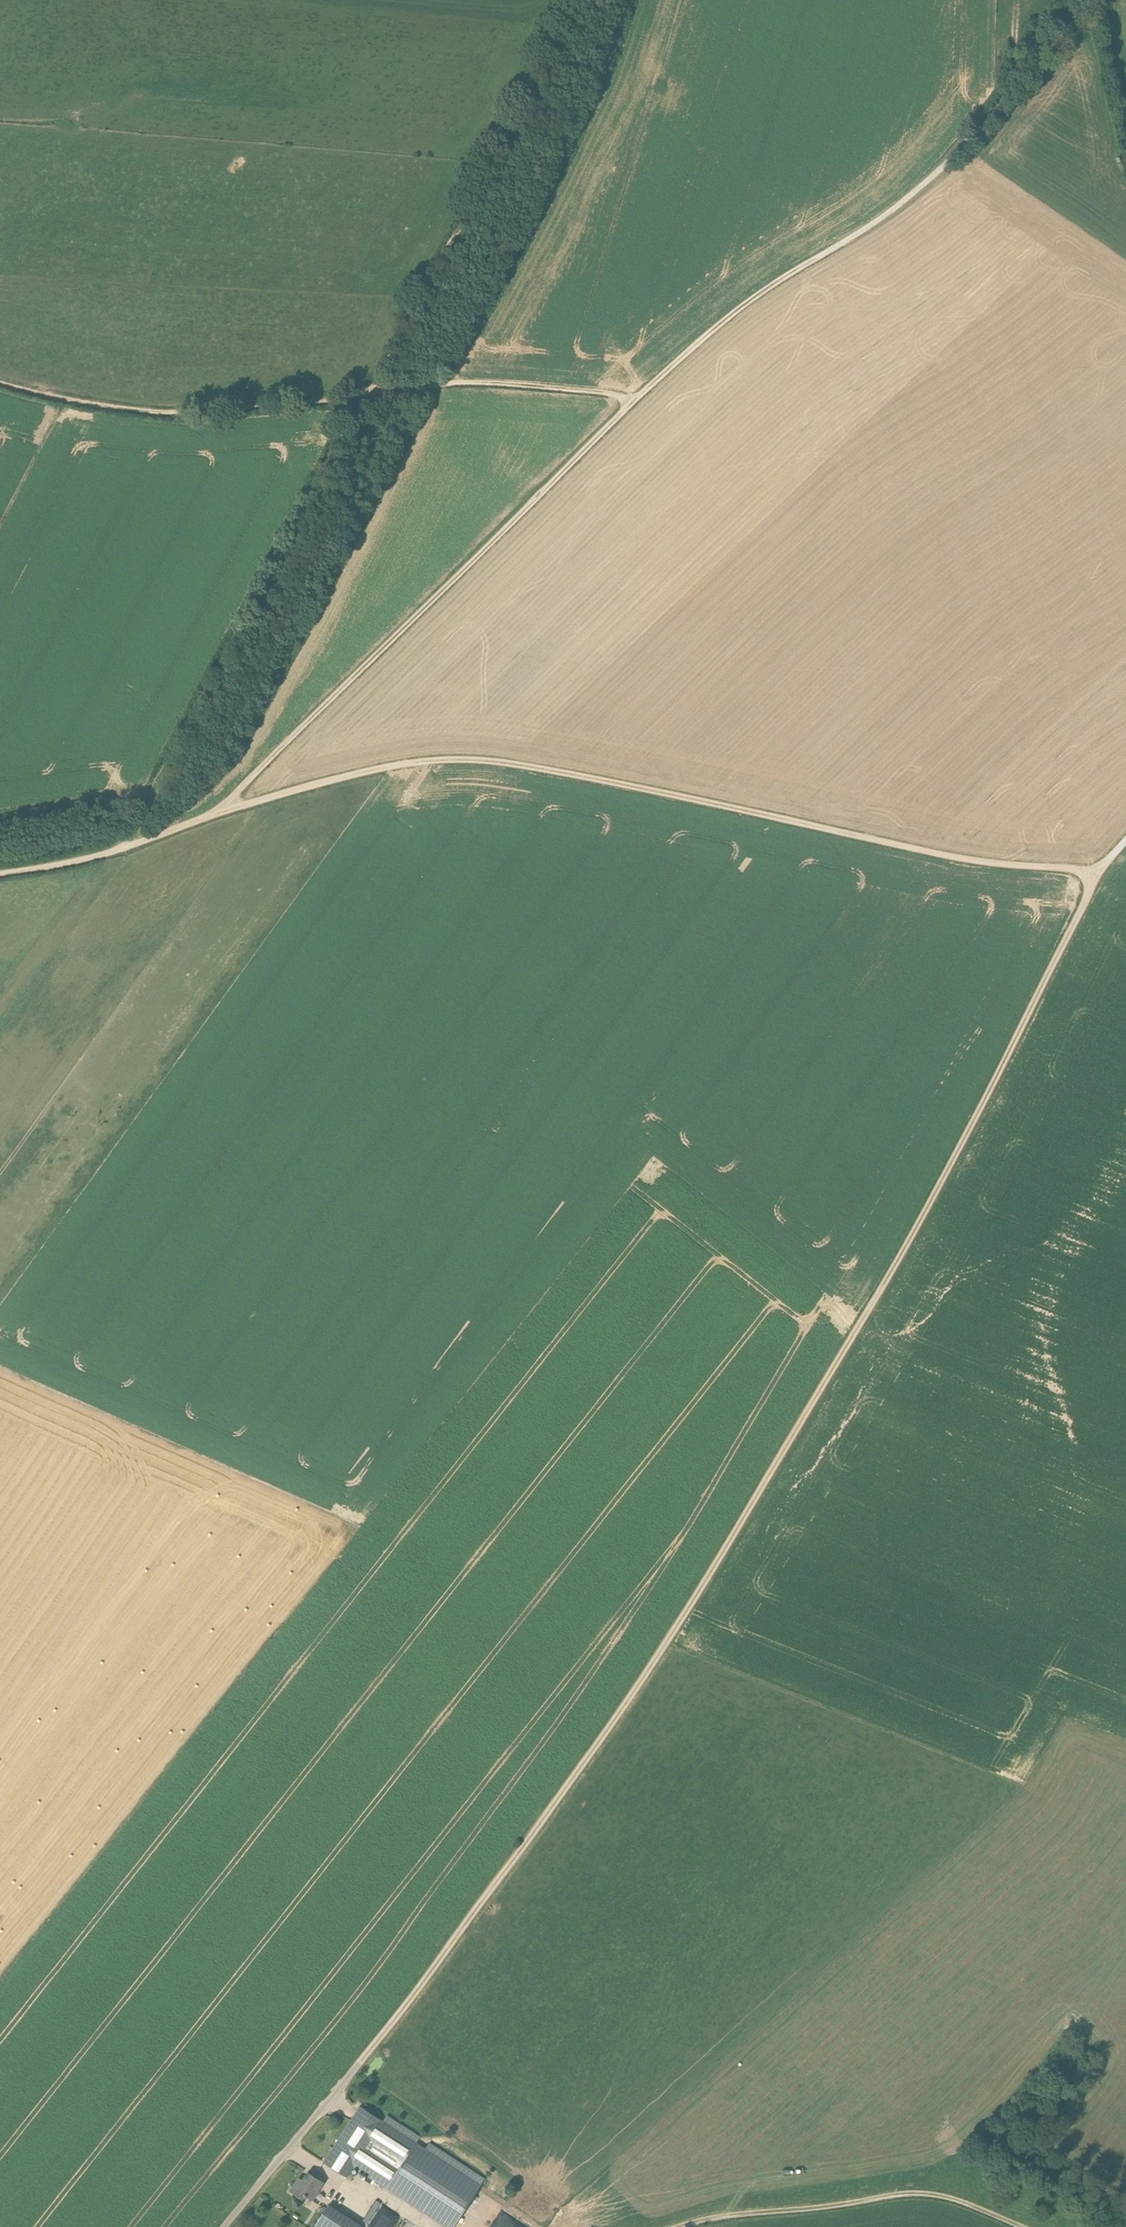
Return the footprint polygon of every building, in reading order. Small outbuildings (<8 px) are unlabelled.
[(360,2106),(354,2116),(323,2163),(347,2178),(354,2167),(387,2189),(404,2162),(396,2156),(408,2137),(360,2106)] [(440,2223),(446,2226),(455,2226),(461,2217),(466,2220),(468,2217),(463,2214),(468,2207),(473,2210),(475,2207),(470,2203),(471,2202),(476,2205),(478,2202),(473,2199),(479,2189),(485,2193),(487,2189),(481,2186),(482,2185),(418,2142),(387,2189),(440,2223)] [(296,2183),(290,2192),(302,2200),(305,2196),(312,2201),(324,2183),(308,2172),(299,2185),(296,2183)] [(329,2205),(314,2226),(361,2226),(362,2226),(329,2205)] [(401,2217),(380,2206),(369,2226),(396,2226),(401,2217)]
